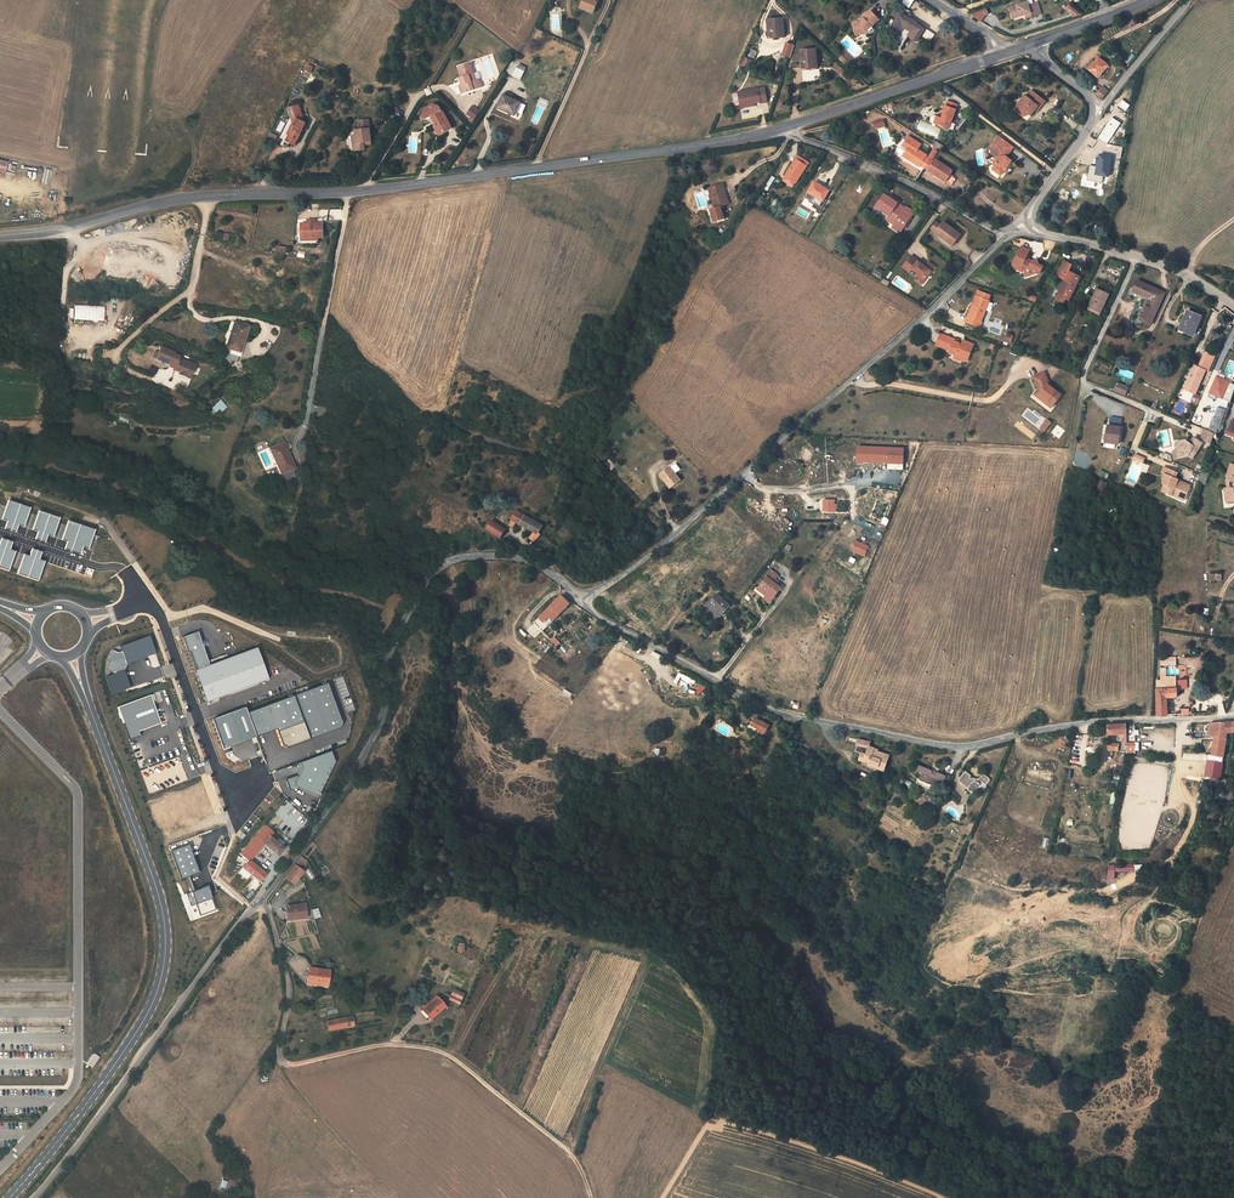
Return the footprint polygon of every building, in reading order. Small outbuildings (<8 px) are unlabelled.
[(599,0),(583,0),(584,1),(581,8),(594,14),(599,0)] [(1009,8),(1012,16),(1020,14),(1020,16),(1026,14),(1031,13),(1033,17),(1037,16),(1034,4),(1029,6),(1028,2),(1009,8)] [(1038,3),(1034,4),(1037,16),(1042,14),(1038,3)] [(1076,18),(1080,13),(1069,4),(1065,9),(1076,18)] [(873,9),(865,16),(866,17),(861,21),(860,21),(854,23),(857,34),(867,32),(867,31),(868,30),(867,29),(872,25),(873,26),(881,19),(873,9)] [(988,9),(973,16),(973,17),(983,23),(988,17),(991,15),(988,9)] [(909,19),(901,14),(890,30),(898,35),(903,28),(911,33),(909,36),(917,42),(924,31),(925,30),(909,19)] [(911,18),(909,19),(925,30),(924,31),(926,32),(928,29),(911,18)] [(785,37),(783,19),(769,20),(765,21),(764,24),(765,32),(769,31),(769,37),(773,37),(773,38),(785,37)] [(781,55),(790,58),(795,45),(786,41),(781,55)] [(802,62),(802,68),(806,68),(806,69),(818,68),(817,50),(803,51),(803,62),(802,62)] [(846,53),(840,60),(848,67),(853,60),(846,53)] [(1096,63),(1095,62),(1089,69),(1098,78),(1109,66),(1100,58),(1096,63)] [(1086,67),(1089,69),(1095,62),(1092,60),(1086,67)] [(305,73),(308,75),(313,66),(309,65),(305,73)] [(463,94),(482,87),(479,79),(476,80),(474,73),(472,68),(467,70),(466,65),(459,67),(462,78),(464,84),(462,85),(460,86),(463,94)] [(850,81),(853,78),(837,65),(834,68),(850,81)] [(768,101),(766,87),(740,90),(741,104),(753,102),(761,101),(761,102),(768,101)] [(1102,99),(1108,93),(1101,88),(1096,94),(1102,99)] [(1041,107),(1046,101),(1033,92),(1029,98),(1025,95),(1022,100),(1024,101),(1020,106),(1028,113),(1031,115),(1035,111),(1039,106),(1041,107)] [(516,116),(521,103),(504,95),(499,107),(509,112),(508,113),(516,116)] [(957,105),(948,102),(947,106),(946,106),(944,112),(945,113),(943,119),(940,118),(938,118),(936,123),(938,125),(949,129),(957,105)] [(437,126),(435,127),(439,135),(453,128),(443,110),(442,111),(440,106),(434,104),(425,109),(423,115),(426,120),(432,117),(434,115),(439,125),(437,126)] [(299,111),(301,110),(299,105),(289,109),(294,122),(295,125),(290,135),(287,141),(295,145),(306,123),(303,121),(299,111)] [(1020,106),(1018,105),(1015,109),(1024,116),(1026,116),(1028,113),(1020,106)] [(475,120),(479,113),(476,111),(471,108),(467,115),(475,120)] [(359,130),(370,129),(369,120),(358,121),(359,130)] [(370,129),(359,130),(356,131),(357,136),(357,143),(354,143),(355,151),(365,150),(364,142),(372,141),(370,129)] [(1111,135),(1105,130),(1099,139),(1106,143),(1111,135)] [(1125,135),(1117,132),(1115,138),(1123,140),(1125,135)] [(998,136),(991,146),(995,149),(997,157),(994,161),(995,171),(1001,175),(1005,171),(1006,172),(1010,167),(1009,166),(1012,161),(1007,157),(1014,147),(998,136)] [(930,160),(926,157),(927,156),(918,150),(922,145),(909,137),(903,147),(907,150),(904,154),(911,158),(909,160),(920,167),(922,163),(926,166),(930,160)] [(785,176),(796,183),(809,163),(798,155),(785,176)] [(1105,156),(1101,155),(1100,162),(1097,162),(1097,164),(1098,165),(1097,174),(1108,176),(1112,157),(1105,156)] [(934,162),(930,160),(926,166),(930,168),(929,170),(939,177),(940,176),(947,180),(946,182),(952,186),(956,179),(950,175),(953,171),(936,160),(934,162)] [(45,168),(43,183),(50,184),(52,169),(45,168)] [(770,187),(775,178),(772,176),(767,185),(770,187)] [(818,198),(823,201),(829,191),(814,182),(808,192),(809,192),(818,198)] [(716,198),(713,199),(715,208),(721,206),(729,204),(723,184),(713,187),(716,198)] [(818,198),(809,192),(806,197),(815,203),(818,198)] [(896,223),(904,228),(912,216),(904,211),(906,208),(898,203),(893,200),(885,194),(877,205),(890,215),(887,220),(894,225),(896,223)] [(724,219),(721,206),(715,208),(713,209),(717,221),(724,219)] [(904,211),(912,216),(914,212),(906,207),(906,208),(904,211)] [(302,223),(302,237),(298,238),(298,243),(318,243),(318,240),(319,240),(319,237),(324,237),(323,222),(315,223),(315,219),(308,219),(308,223),(302,223)] [(961,235),(944,222),(942,225),(938,222),(933,228),(937,231),(943,236),(944,235),(955,243),(961,235)] [(892,227),(900,233),(904,228),(896,223),(894,225),(892,227)] [(953,246),(955,243),(944,235),(943,236),(942,238),(953,246)] [(1019,270),(1024,272),(1026,278),(1036,274),(1037,272),(1040,274),(1043,267),(1039,264),(1037,261),(1033,262),(1028,259),(1029,256),(1028,255),(1030,250),(1022,246),(1016,259),(1018,260),(1016,264),(1020,266),(1019,270)] [(912,255),(905,263),(913,269),(914,267),(918,269),(916,271),(919,274),(917,277),(923,282),(931,271),(933,272),(936,267),(929,262),(924,267),(923,266),(923,264),(912,255)] [(1012,267),(1019,270),(1020,266),(1016,264),(1018,260),(1016,259),(1012,267)] [(1068,274),(1070,271),(1073,265),(1064,261),(1057,276),(1062,278),(1064,274),(1067,275),(1068,274)] [(905,263),(903,267),(910,272),(913,269),(905,263)] [(881,276),(884,271),(878,267),(874,272),(881,276)] [(1064,274),(1062,278),(1065,280),(1069,281),(1071,280),(1074,274),(1070,271),(1068,274),(1067,275),(1064,274)] [(1065,280),(1055,299),(1064,304),(1066,299),(1070,300),(1081,277),(1074,274),(1071,280),(1069,281),(1065,280)] [(1151,325),(1165,293),(1138,281),(1133,291),(1149,299),(1140,320),(1151,325)] [(1090,308),(1101,313),(1109,294),(1098,289),(1094,297),(1095,298),(1090,308)] [(970,316),(968,315),(965,321),(980,327),(982,321),(981,321),(986,310),(990,311),(991,311),(992,307),(992,306),(993,303),(989,301),(989,300),(991,295),(978,290),(976,295),(978,296),(970,316)] [(978,296),(976,295),(968,315),(970,316),(978,296)] [(1093,297),(1087,309),(1100,315),(1101,313),(1090,308),(1095,298),(1094,297),(1093,297)] [(74,320),(104,320),(105,305),(74,305),(74,320)] [(1183,317),(1177,332),(1190,337),(1192,334),(1194,335),(1201,316),(1188,311),(1185,318),(1183,317)] [(235,322),(234,323),(231,331),(231,333),(233,334),(228,349),(240,353),(249,326),(235,322)] [(961,359),(967,361),(974,344),(964,340),(962,344),(961,346),(959,345),(960,343),(954,341),(955,339),(947,336),(946,340),(939,338),(937,345),(950,350),(949,352),(955,355),(962,357),(961,359)] [(196,365),(179,358),(180,356),(175,354),(176,353),(161,347),(159,352),(156,359),(170,365),(169,367),(175,369),(174,370),(179,373),(178,375),(187,378),(189,373),(192,375),(196,365)] [(240,353),(228,349),(227,353),(238,357),(240,353)] [(1206,370),(1213,356),(1205,352),(1199,367),(1206,370)] [(227,353),(225,359),(236,362),(238,357),(227,353)] [(1195,393),(1206,370),(1199,367),(1195,366),(1184,388),(1186,389),(1190,391),(1195,393)] [(1039,394),(1053,404),(1061,395),(1047,384),(1049,382),(1045,372),(1033,376),(1038,389),(1041,391),(1039,394)] [(1227,390),(1230,382),(1217,376),(1209,396),(1214,399),(1217,392),(1216,392),(1218,388),(1219,389),(1220,387),(1227,390)] [(1126,396),(1130,387),(1119,383),(1115,391),(1126,396)] [(1051,407),(1053,404),(1039,394),(1041,391),(1038,389),(1034,394),(1051,407)] [(222,410),(226,407),(221,401),(213,407),(215,411),(220,408),(222,410)] [(1219,417),(1222,410),(1217,408),(1214,415),(1219,417)] [(1218,430),(1221,421),(1213,418),(1210,427),(1218,430)] [(1121,427),(1109,425),(1108,425),(1106,442),(1106,443),(1119,444),(1121,427)] [(1214,433),(1205,429),(1201,437),(1204,440),(1211,443),(1214,433)] [(1186,440),(1176,442),(1177,450),(1181,452),(1182,457),(1188,455),(1190,453),(1194,456),(1203,443),(1194,437),(1190,443),(1188,444),(1188,441),(1186,440)] [(281,474),(295,468),(284,442),(272,448),(278,463),(276,464),(281,474)] [(904,469),(904,447),(857,446),(857,463),(888,463),(887,469),(904,469)] [(1135,455),(1133,461),(1134,461),(1135,460),(1143,463),(1144,459),(1135,455)] [(612,469),(615,465),(609,460),(606,464),(612,469)] [(671,488),(681,480),(671,466),(661,474),(671,488)] [(1175,472),(1169,469),(1167,475),(1165,474),(1163,479),(1164,480),(1163,482),(1164,485),(1169,487),(1167,493),(1185,500),(1190,487),(1178,482),(1179,479),(1176,478),(1173,477),(1175,472)] [(1105,492),(1107,483),(1099,481),(1098,490),(1105,492)] [(9,501),(2,519),(9,521),(5,529),(17,533),(19,524),(25,526),(31,507),(9,501)] [(539,533),(544,525),(516,510),(509,525),(513,527),(516,522),(534,532),(530,537),(535,541),(541,534),(539,533)] [(40,511),(33,530),(38,531),(35,539),(46,543),(48,535),(54,537),(62,517),(40,511)] [(506,529),(492,520),(487,528),(502,537),(506,529)] [(69,521),(62,540),(68,541),(65,549),(80,554),(83,547),(89,549),(97,530),(69,521)] [(10,571),(17,551),(10,550),(13,542),(3,538),(0,545),(0,568),(10,571)] [(865,556),(869,545),(855,540),(851,552),(865,556)] [(31,556),(25,554),(17,574),(38,581),(45,560),(41,559),(43,552),(33,549),(31,556)] [(754,590),(764,598),(766,595),(772,600),(781,588),(777,584),(779,581),(776,579),(778,575),(771,569),(766,576),(767,577),(758,588),(756,587),(754,590)] [(707,605),(720,618),(730,605),(717,593),(707,605)] [(570,602),(562,594),(535,622),(543,631),(571,603),(570,602)] [(207,666),(194,633),(182,638),(195,671),(207,666)] [(150,635),(121,646),(123,651),(128,664),(157,653),(150,635)] [(254,649),(192,673),(204,704),(266,681),(254,649)] [(113,651),(109,660),(113,662),(109,669),(114,673),(124,669),(128,664),(123,651),(118,653),(113,651)] [(1161,666),(1177,666),(1177,658),(1161,657),(1161,666)] [(1161,680),(1177,680),(1177,666),(1161,666),(1161,680)] [(114,673),(105,676),(112,695),(130,687),(124,669),(114,673)] [(1177,680),(1161,680),(1157,680),(1157,689),(1177,688),(1177,680)] [(1177,689),(1187,688),(1186,680),(1177,680),(1177,688),(1177,689)] [(341,723),(326,684),(250,713),(259,736),(278,729),(284,745),(289,748),(339,728),(341,723)] [(1157,689),(1158,715),(1168,715),(1167,701),(1167,698),(1170,698),(1177,697),(1177,689),(1177,688),(1157,689)] [(151,695),(120,707),(131,739),(141,736),(139,731),(162,723),(151,695)] [(213,720),(224,749),(258,737),(247,707),(213,720)] [(756,718),(752,725),(759,728),(759,729),(765,732),(766,732),(770,725),(763,721),(763,722),(756,718)] [(1210,723),(1208,735),(1215,736),(1217,723),(1210,723)] [(1217,723),(1215,736),(1212,755),(1223,756),(1227,732),(1226,723),(1217,723)] [(1127,724),(1108,725),(1108,734),(1124,734),(1127,734),(1127,724)] [(850,737),(849,740),(858,742),(857,744),(855,750),(862,752),(867,754),(869,745),(870,741),(850,737)] [(875,747),(869,745),(867,754),(862,752),(860,759),(864,760),(863,762),(864,763),(867,764),(869,764),(868,766),(877,769),(878,768),(884,770),(889,754),(878,750),(876,750),(876,751),(874,751),(875,747)] [(298,787),(317,797),(334,763),(328,749),(298,761),(301,767),(296,776),(294,776),(285,779),(289,789),(296,792),(298,787)] [(1208,760),(1206,776),(1221,778),(1223,762),(1208,760)] [(917,783),(918,783),(925,786),(934,790),(938,780),(943,782),(946,775),(937,772),(935,774),(933,772),(933,770),(919,765),(917,771),(922,773),(920,779),(918,778),(917,783)] [(990,778),(984,774),(980,779),(976,779),(975,778),(972,778),(970,777),(971,775),(966,771),(960,779),(959,780),(960,780),(960,781),(973,792),(974,792),(975,793),(976,792),(977,792),(984,783),(986,785),(990,781),(990,779),(990,778)] [(278,855),(285,847),(271,836),(274,832),(265,826),(262,830),(252,840),(241,853),(250,860),(251,860),(265,844),(278,855)] [(288,842),(274,832),(271,836),(285,847),(288,842)] [(188,845),(171,851),(181,879),(186,877),(189,877),(199,873),(188,845)] [(262,882),(268,874),(251,860),(250,860),(243,867),(262,882)] [(1135,864),(1108,864),(1108,880),(1115,880),(1115,872),(1135,872),(1135,864)] [(303,870),(296,865),(287,876),(294,881),(303,870)] [(216,910),(207,886),(194,891),(192,892),(186,894),(190,906),(195,904),(200,916),(216,910)] [(307,903),(289,905),(291,918),(308,917),(307,903)] [(341,963),(343,973),(349,972),(346,962),(341,963)] [(328,969),(309,967),(307,981),(326,985),(328,969)] [(451,1000),(461,1003),(465,993),(454,990),(451,1000)] [(448,1008),(436,995),(422,1006),(434,1020),(448,1008)] [(355,1016),(347,1017),(348,1027),(357,1026),(355,1016)] [(347,1017),(328,1020),(330,1030),(348,1027),(347,1017)] [(88,1064),(93,1067),(100,1057),(95,1054),(88,1064)]
